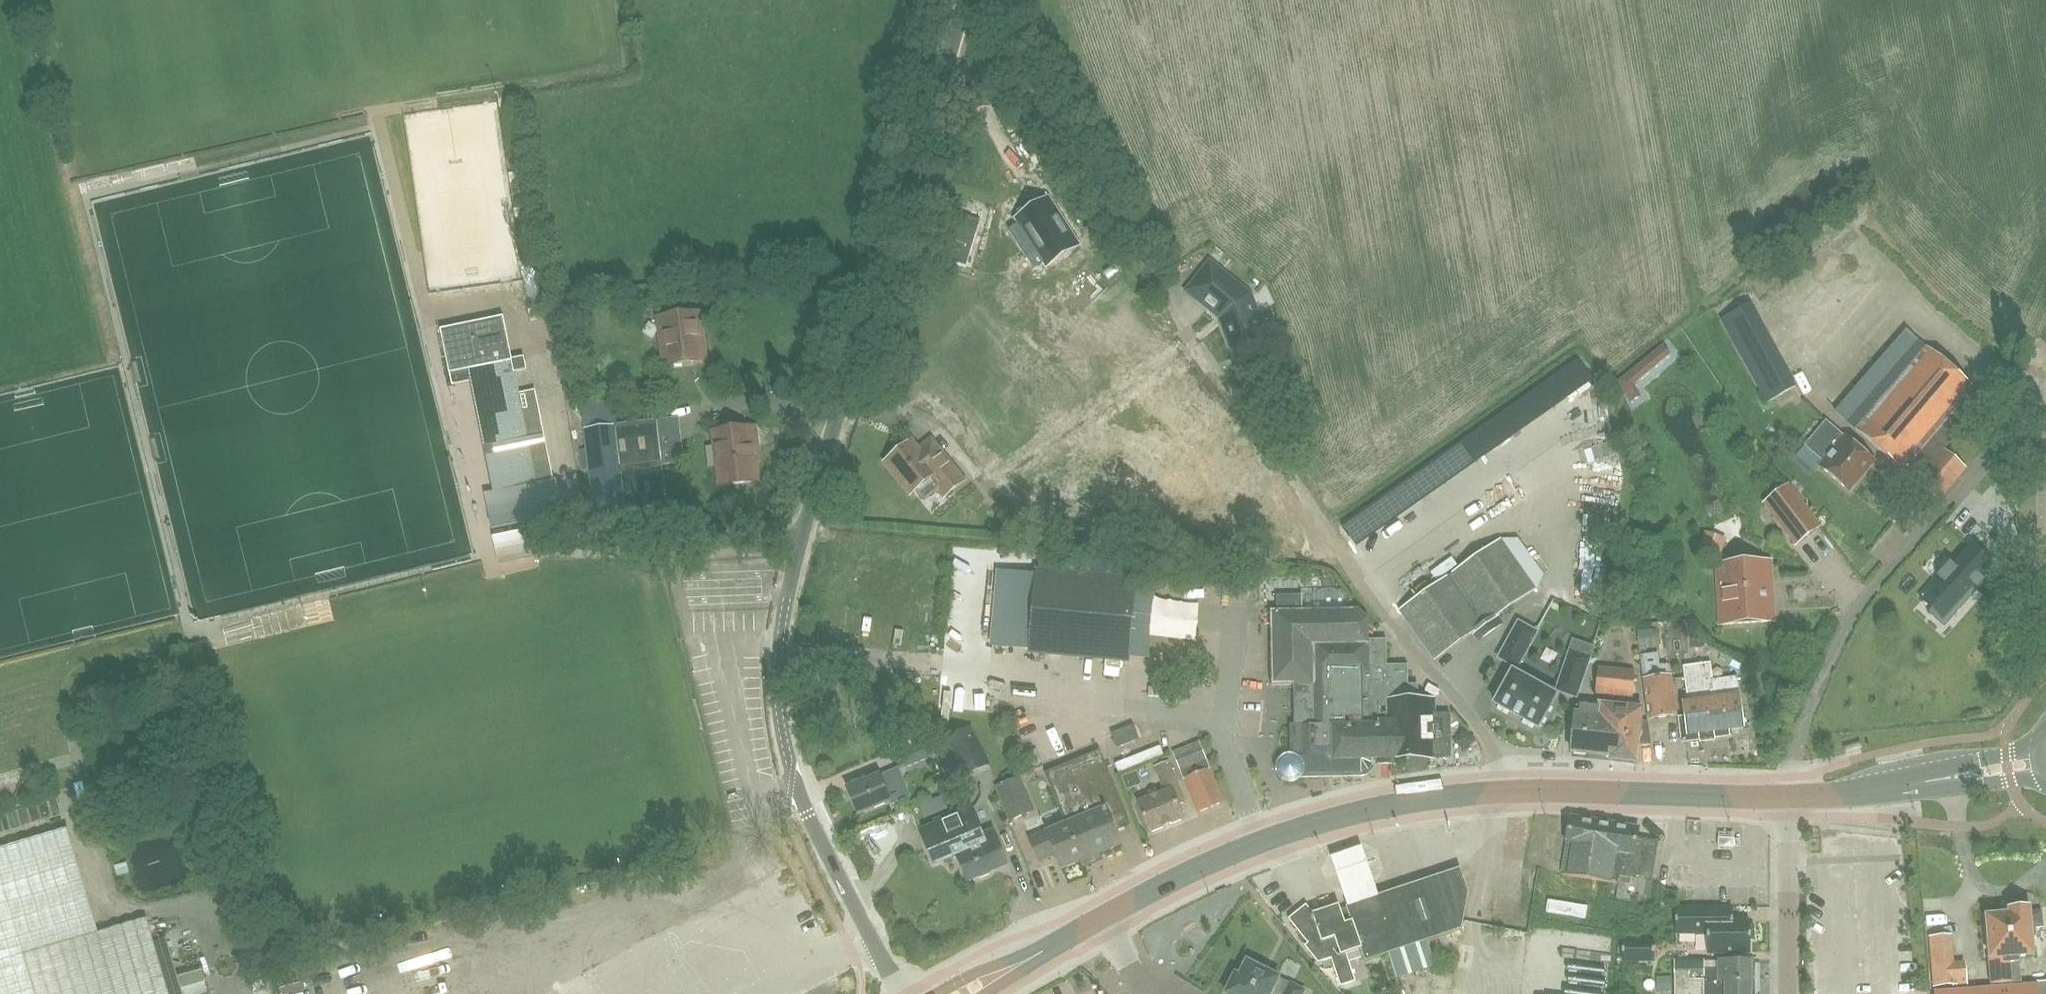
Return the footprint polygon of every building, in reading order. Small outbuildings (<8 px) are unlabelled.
[(1037,220),(1039,223),(1028,229),(1044,259),(1055,253),(1062,265),(1064,268),(1066,267),(1077,261),(1087,255),(1097,250),(1077,214),(1074,216),(1070,201),(1044,216),(1037,220)] [(930,240),(927,254),(936,256),(940,243),(930,240)] [(1235,357),(1269,344),(1250,296),(1210,263),(1187,292),(1220,318),(1235,357)] [(1793,312),(1812,304),(1808,295),(1789,303),(1793,312)] [(1760,391),(1790,374),(1751,304),(1721,321),(1760,391)] [(699,312),(659,317),(664,365),(705,360),(699,312)] [(442,330),(451,374),(478,368),(503,494),(488,497),(494,528),(563,514),(556,483),(555,483),(537,391),(520,394),(516,373),(528,371),(526,358),(514,360),(505,317),(442,330)] [(1836,411),(1856,429),(1939,501),(1966,469),(1944,450),(1989,399),(1908,329),(1836,411)] [(1663,346),(1620,382),(1631,402),(1640,397),(1633,385),(1670,354),(1663,346)] [(583,418),(584,430),(587,450),(581,451),(583,471),(589,470),(594,518),(666,509),(656,422),(619,426),(617,414),(583,418)] [(1850,492),(1876,462),(1845,436),(1844,437),(1826,421),(1805,446),(1823,462),(1819,466),(1850,492)] [(714,432),(721,486),(756,482),(753,450),(757,450),(754,427),(714,432)] [(911,442),(886,462),(911,494),(915,490),(930,479),(937,488),(944,497),(963,482),(946,461),(929,439),(916,449),(911,442)] [(1509,523),(1580,485),(1564,454),(1492,492),(1509,523)] [(1820,527),(1788,485),(1765,503),(1797,544),(1820,527)] [(501,562),(502,562),(501,558),(530,553),(531,556),(532,556),(528,535),(496,541),(501,562)] [(1707,555),(1727,557),(1730,538),(1709,535),(1707,555)] [(1497,614),(1534,588),(1499,538),(1399,610),(1434,659),(1472,633),(1477,640),(1501,622),(1497,616),(1498,615),(1497,614)] [(1936,584),(1924,598),(1943,615),(1955,601),(1958,604),(1970,591),(1973,593),(1973,592),(1980,584),(1978,582),(1989,570),(1966,550),(1949,569),(1946,567),(1933,582),(1936,584)] [(1771,561),(1717,565),(1721,625),(1774,621),(1771,561)] [(994,574),(996,589),(1009,587),(1007,573),(994,574)] [(1128,662),(1135,582),(1036,573),(1029,653),(1128,662)] [(1575,590),(1597,598),(1601,585),(1579,578),(1575,590)] [(1141,618),(1158,619),(1159,601),(1142,600),(1141,618)] [(1013,601),(998,602),(999,639),(1015,638),(1013,601)] [(1371,764),(1370,759),(1430,758),(1429,718),(1434,719),(1434,705),(1429,701),(1419,701),(1418,688),(1408,688),(1408,666),(1387,667),(1386,641),(1369,641),(1368,619),(1358,609),(1270,611),(1271,686),(1293,686),(1294,725),(1289,725),(1290,759),(1288,759),(1286,759),(1284,760),(1283,761),(1282,763),(1281,764),(1280,766),(1279,767),(1279,769),(1279,771),(1280,773),(1281,775),(1282,776),(1283,777),(1285,779),(1286,779),(1288,780),(1290,780),(1292,780),(1293,779),(1295,779),(1297,777),(1298,776),(1299,775),(1362,773),(1364,773),(1365,772),(1367,771),(1368,770),(1369,768),(1370,767),(1371,764)] [(1498,658),(1516,667),(1535,632),(1517,623),(1498,658)] [(1138,626),(1138,638),(1158,639),(1158,627),(1138,626)] [(1575,697),(1584,670),(1589,657),(1570,650),(1556,690),(1575,697)] [(1712,736),(1727,734),(1726,730),(1743,728),(1739,696),(1737,678),(1713,681),(1711,663),(1683,667),(1688,703),(1684,704),(1688,735),(1689,735),(1690,739),(1703,737),(1703,739),(1712,738),(1712,736)] [(1635,673),(1597,669),(1595,694),(1632,698),(1635,673)] [(1493,704),(1537,728),(1555,696),(1541,688),(1542,684),(1528,676),(1526,680),(1511,672),(1493,704)] [(1671,677),(1643,680),(1649,720),(1676,716),(1671,677)] [(1575,715),(1571,753),(1612,757),(1611,760),(1636,762),(1637,746),(1651,744),(1648,723),(1640,722),(1641,710),(1638,710),(1639,704),(1628,703),(1627,709),(1618,708),(1618,705),(1602,703),(1602,709),(1580,707),(1580,716),(1575,715)] [(1117,748),(1138,739),(1132,726),(1111,735),(1117,748)] [(970,729),(943,743),(961,779),(988,765),(970,729)] [(897,754),(903,770),(935,756),(928,741),(897,754)] [(1173,753),(1197,813),(1223,803),(1199,743),(1173,753)] [(1082,861),(1120,846),(1114,832),(1129,826),(1099,752),(1045,774),(1056,802),(1082,861)] [(1149,833),(1183,819),(1178,805),(1184,803),(1168,763),(1154,768),(1163,793),(1137,804),(1149,833)] [(846,790),(857,815),(889,802),(884,791),(900,784),(894,771),(879,777),(878,777),(846,790)] [(1009,822),(1035,811),(1020,776),(995,787),(1009,822)] [(1082,861),(1056,802),(1066,826),(1053,831),(1053,830),(1029,839),(1038,862),(1056,855),(1062,870),(1082,861)] [(957,832),(976,824),(970,809),(936,823),(938,826),(920,834),(933,865),(956,856),(957,855),(954,849),(963,846),(957,832)] [(967,882),(977,878),(980,879),(991,874),(992,871),(1006,865),(992,833),(982,837),(976,824),(957,832),(963,846),(954,849),(957,855),(956,856),(967,882)] [(148,920),(99,935),(68,830),(0,850),(0,993),(170,993),(148,920)] [(1540,840),(1533,840),(1533,888),(1546,888),(1584,888),(1601,888),(1611,888),(1611,836),(1605,836),(1605,838),(1591,838),(1591,836),(1584,835),(1584,840),(1576,840),(1568,840),(1560,840),(1560,839),(1553,839),(1553,840),(1540,840)] [(1639,836),(1639,880),(1671,880),(1671,870),(1688,870),(1688,869),(1693,869),(1701,869),(1705,869),(1705,870),(1726,870),(1726,885),(1726,894),(1747,894),(1747,870),(1750,870),(1750,841),(1734,841),(1734,838),(1722,838),(1722,841),(1705,841),(1705,842),(1688,842),(1688,841),(1668,841),(1668,836),(1639,836)] [(1313,913),(1331,958),(1340,986),(1355,981),(1346,953),(1361,949),(1365,961),(1387,954),(1395,978),(1435,965),(1426,941),(1461,930),(1468,891),(1460,869),(1376,897),(1371,883),(1350,890),(1345,898),(1348,906),(1340,909),(1339,905),(1313,913)] [(1318,962),(1321,962),(1331,958),(1313,913),(1306,904),(1288,918),(1308,945),(1313,956),(1318,962)] [(1750,923),(1733,923),(1732,909),(1675,910),(1676,933),(1707,933),(1707,953),(1750,952),(1750,940),(1754,940),(1754,926),(1750,926),(1750,923)] [(2011,915),(1988,917),(1991,959),(1990,959),(1992,986),(2022,984),(2020,957),(2034,956),(2032,928),(2043,928),(2042,912),(2030,913),(2030,909),(2011,910),(2011,915)] [(1645,935),(1645,923),(1620,922),(1620,934),(1645,935)] [(1950,937),(1931,939),(1935,986),(1966,984),(1964,964),(1953,965),(1950,937)] [(1653,942),(1622,942),(1622,961),(1653,961),(1653,942)] [(1751,963),(1719,963),(1719,972),(1705,972),(1705,961),(1675,961),(1675,993),(1750,993),(1751,963)] [(1304,991),(1247,962),(1240,976),(1236,974),(1226,993),(1303,993),(1304,991)] [(1502,993),(1526,993),(1527,985),(1486,979),(1484,992),(1502,993)] [(2038,986),(1993,989),(1935,993),(2039,993),(2038,986)]
